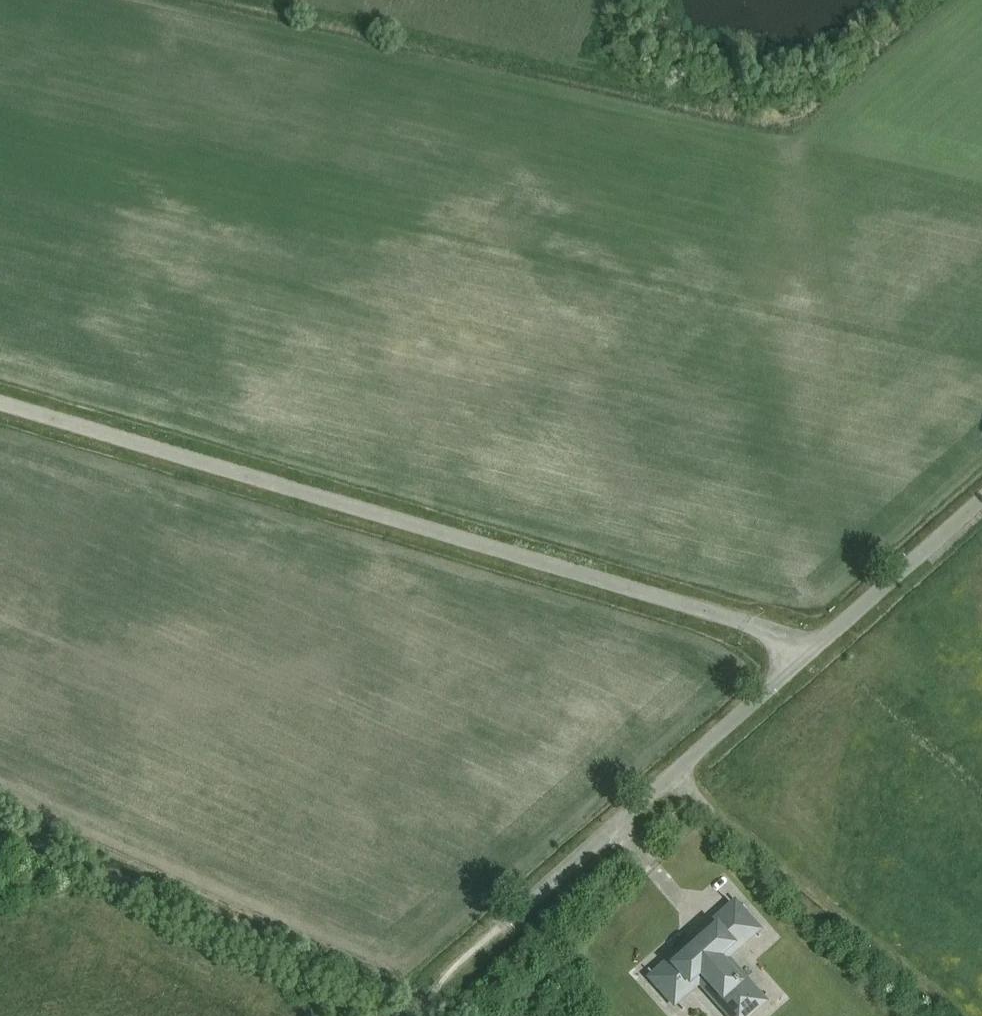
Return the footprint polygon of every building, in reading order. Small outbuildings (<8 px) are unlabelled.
[(647,971),(650,973),(677,1005),(683,1010),(684,1009),(678,1004),(676,1000),(685,992),(686,993),(695,985),(694,984),(703,976),(739,1015),(745,1015),(765,998),(768,996),(767,995),(764,997),(760,1001),(722,959),(754,931),(757,934),(759,937),(760,936),(758,933),(730,902),(725,897),(724,898),(729,903),(733,908),(732,910),(701,937),(705,941),(703,942),(700,941),(697,942),(695,944),(694,947),(694,950),(687,956),(684,952),(665,969),(668,973),(659,981),(651,972),(649,970),(647,971)]
